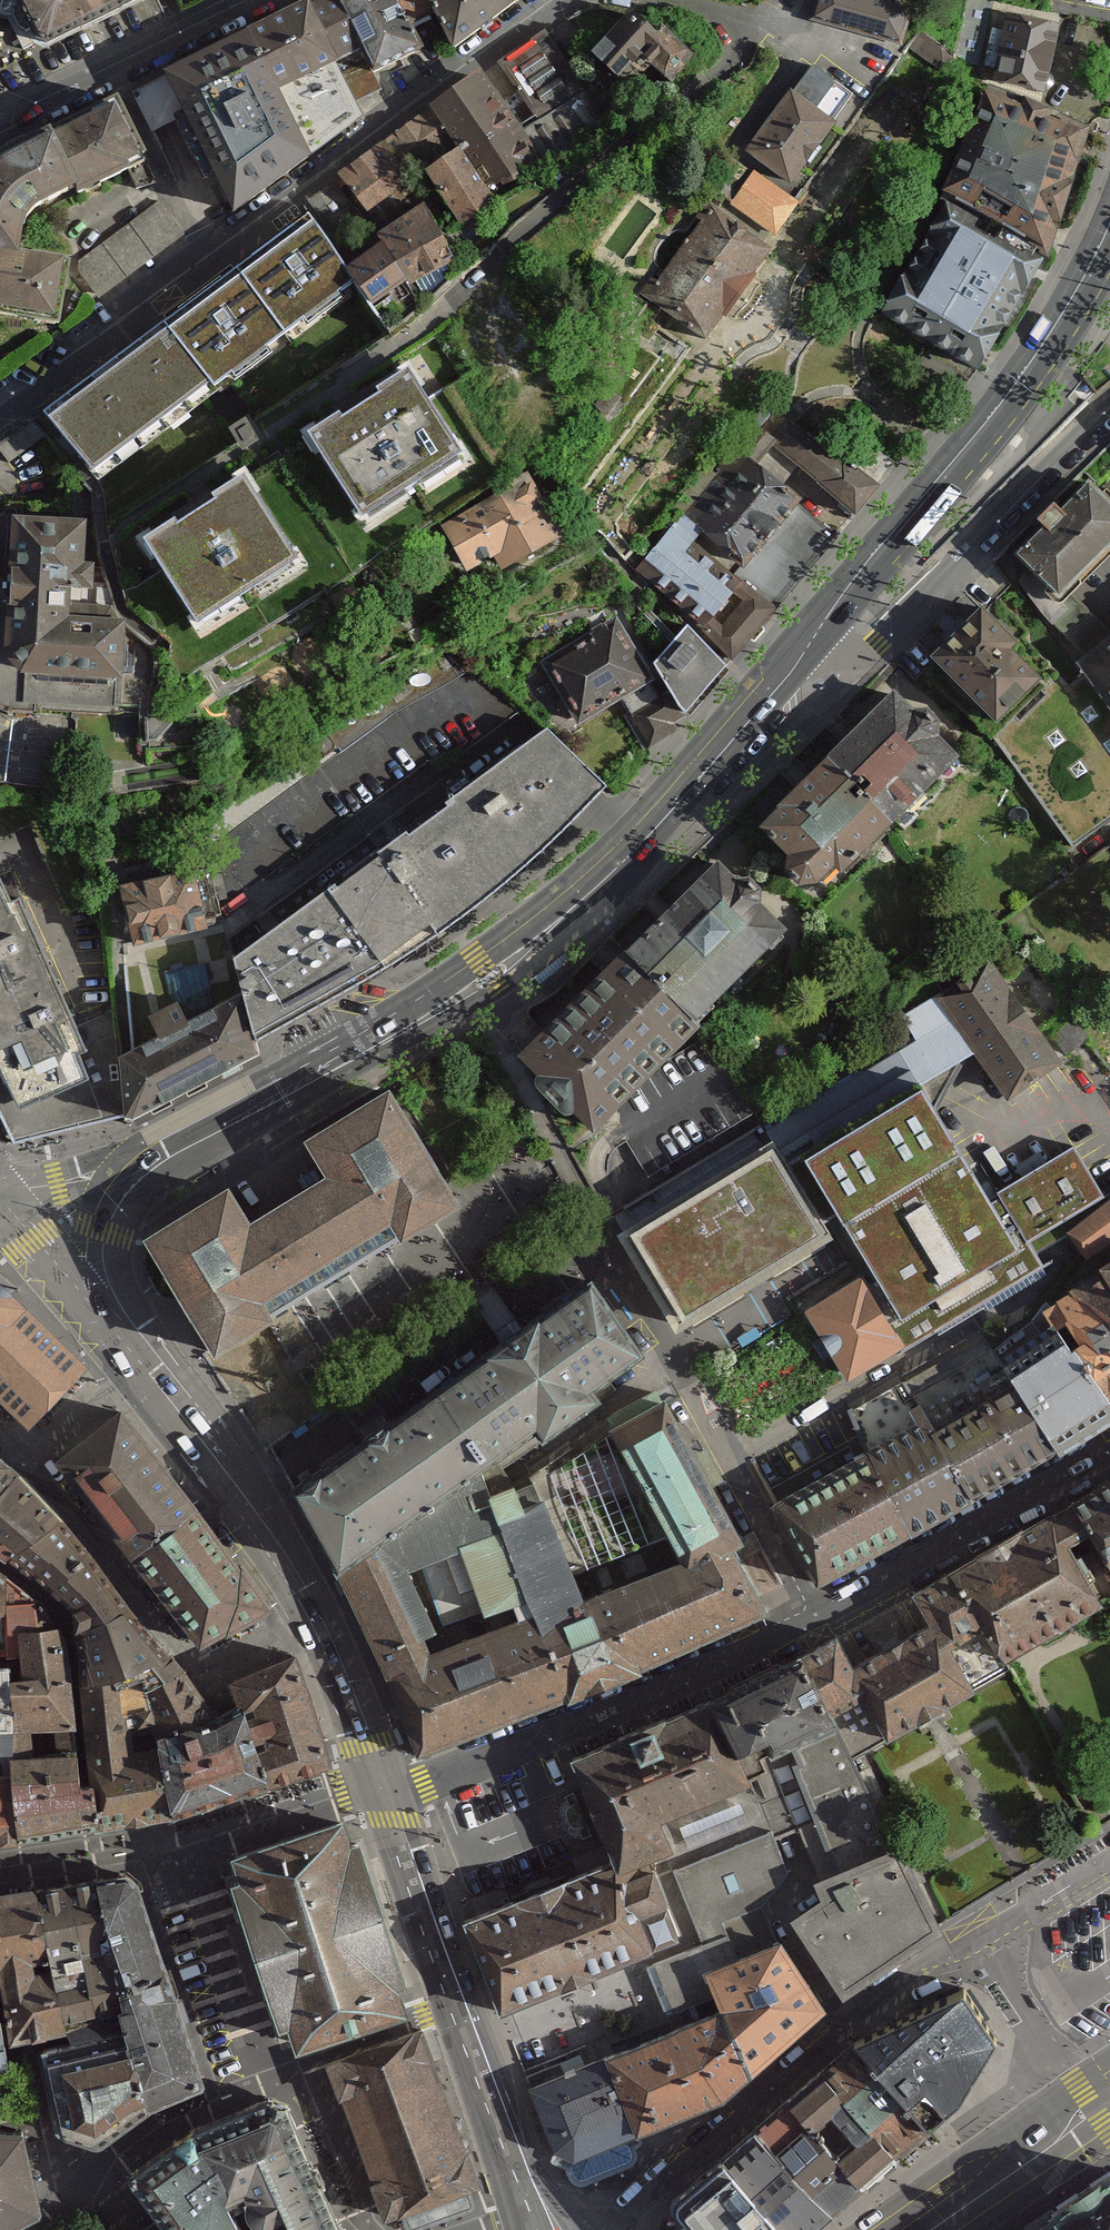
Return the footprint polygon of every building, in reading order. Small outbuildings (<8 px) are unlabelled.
[(47,53),(68,43),(153,0),(21,0),(47,53)] [(247,40),(282,102),(369,59),(339,0),(329,0),(247,40)] [(369,59),(388,83),(428,55),(419,37),(400,0),(339,0),(369,59)] [(419,37),(448,18),(438,0),(400,0),(419,37)] [(448,18),(467,51),(541,0),(438,0),(448,18)] [(907,10),(870,0),(815,0),(809,21),(898,44),(907,10)] [(637,14),(599,61),(632,87),(643,74),(649,78),(655,71),(672,84),(692,58),(665,36),(637,14)] [(1069,33),(1013,20),(1009,37),(1003,36),(995,72),(1002,74),(999,86),(1053,99),(1069,33)] [(549,36),(503,67),(541,122),(526,133),(545,158),(551,168),(611,126),(587,91),(549,36)] [(247,40),(169,82),(239,210),(317,167),(282,102),(247,40)] [(846,90),(819,70),(751,156),(795,192),(845,128),(827,113),(846,90)] [(483,75),(387,147),(421,192),(449,230),(545,158),(526,133),(483,75)] [(1102,133),(996,92),(946,200),(956,206),(1059,266),(1069,234),(1076,236),(1089,191),(1102,133)] [(58,331),(68,266),(24,260),(27,244),(32,229),(43,218),(149,170),(119,99),(9,157),(0,163),(0,319),(58,331)] [(387,147),(340,182),(374,227),(399,208),(421,192),(387,147)] [(782,242),(807,208),(762,174),(736,209),(782,242)] [(80,268),(107,303),(189,241),(162,206),(80,268)] [(956,206),(890,320),(992,381),(1059,266),(956,206)] [(374,227),(319,268),(331,285),(360,322),(440,262),(399,208),(374,227)] [(782,257),(716,208),(660,280),(645,298),(714,346),(735,323),(747,322),(764,294),(764,283),(782,257)] [(293,227),(223,278),(263,334),(331,285),(319,268),(293,227)] [(223,278),(151,329),(195,388),(263,334),(223,278)] [(151,329),(44,409),(88,467),(195,388),(151,329)] [(409,350),(300,420),(363,524),(474,453),(409,350)] [(752,428),(838,534),(880,477),(839,448),(787,415),(775,434),(752,428)] [(678,506),(779,601),(838,534),(752,428),(735,446),(678,506)] [(246,456),(135,527),(200,630),(309,559),(246,456)] [(530,465),(440,522),(467,563),(495,549),(501,561),(564,527),(530,465)] [(1024,563),(1069,613),(1109,578),(1109,500),(1102,490),(1070,518),(1065,512),(1045,529),(1053,538),(1024,563)] [(678,506),(636,566),(689,614),(727,654),(779,601),(678,506)] [(0,527),(0,687),(121,694),(119,615),(70,614),(74,535),(0,527)] [(1017,625),(980,596),(931,644),(997,703),(1040,659),(1012,633),(1017,625)] [(616,612),(540,656),(577,718),(624,707),(663,681),(616,612)] [(653,653),(663,681),(687,712),(685,698),(727,654),(689,614),(653,653)] [(1081,671),(1083,674),(1109,709),(1109,649),(1081,671)] [(1083,674),(1070,681),(1058,671),(1043,687),(1048,693),(1020,718),(1014,714),(996,735),(1073,843),(1109,817),(1109,709),(1083,674)] [(663,681),(624,707),(647,743),(679,724),(676,717),(687,712),(663,681)] [(905,837),(973,772),(909,704),(840,770),(905,837)] [(386,832),(232,945),(248,1003),(254,1024),(339,975),(429,922),(522,849),(607,775),(585,753),(546,715),(463,773),(386,832)] [(829,909),(905,837),(840,770),(765,842),(829,909)] [(797,923),(721,846),(630,935),(706,1012),(797,923)] [(16,1138),(63,1127),(104,1116),(76,1028),(70,1015),(17,880),(0,862),(0,1107),(16,1138)] [(119,878),(135,937),(208,920),(193,862),(119,878)] [(225,932),(109,960),(122,1014),(76,1028),(104,1116),(129,1111),(108,1064),(248,1003),(232,945),(225,932)] [(706,1012),(630,935),(516,1048),(536,1077),(564,1100),(595,1119),(615,1101),(706,1012)] [(974,1046),(1010,1095),(1088,1038),(1077,1015),(1045,1034),(990,953),(905,1021),(919,1044),(774,1134),(786,1154),(923,1075),(974,1046)] [(108,1064),(129,1111),(259,1038),(254,1024),(248,1003),(108,1064)] [(863,1268),(803,1304),(832,1353),(847,1374),(902,1344),(1045,1260),(1029,1235),(1104,1189),(1073,1140),(998,1186),(923,1075),(786,1154),(835,1228),(863,1268)] [(228,1184),(143,1236),(215,1353),(242,1336),(460,1202),(388,1087),(304,1139),(326,1174),(251,1221),(228,1184)] [(771,1132),(617,1225),(678,1328),(756,1278),(835,1228),(786,1154),(771,1132)] [(1087,1257),(1109,1240),(1109,1193),(1067,1227),(1087,1257)] [(1109,1398),(1109,1248),(1099,1255),(1102,1260),(1038,1302),(1061,1329),(1109,1398)] [(296,1474),(348,1594),(416,1746),(417,1745),(768,1605),(739,1558),(748,1552),(672,1405),(652,1375),(644,1340),(591,1266),(296,1474)] [(30,1424),(67,1385),(86,1366),(0,1284),(0,1395),(30,1424)] [(1060,1444),(1109,1413),(1109,1398),(1061,1329),(1023,1354),(1010,1363),(1014,1371),(1060,1444)] [(915,1412),(771,1495),(818,1583),(1060,1444),(1014,1371),(934,1417),(920,1394),(909,1401),(915,1412)] [(120,1409),(57,1459),(133,1554),(196,1504),(120,1409)] [(35,1479),(20,1468),(1,1454),(0,1455),(0,1509),(35,1479)] [(75,1530),(35,1479),(0,1509),(0,1550),(24,1565),(75,1530)] [(1074,1502),(1092,1533),(1109,1566),(1109,1481),(1074,1502)] [(1074,1502),(950,1573),(1006,1657),(1099,1604),(1088,1583),(1094,1578),(1081,1555),(1076,1558),(1069,1547),(1092,1533),(1074,1502)] [(196,1504),(133,1554),(202,1646),(265,1610),(273,1605),(202,1512),(196,1504)] [(143,1610),(75,1530),(24,1565),(90,1612),(91,1643),(143,1610)] [(4,1653),(1,1621),(17,1622),(18,1585),(8,1586),(6,1573),(0,1568),(0,1653),(4,1653)] [(987,1625),(950,1573),(914,1594),(931,1624),(853,1667),(836,1636),(802,1657),(852,1757),(930,1713),(973,1690),(1010,1669),(1005,1658),(1006,1657),(987,1625)] [(46,1604),(18,1585),(17,1622),(15,1661),(34,1660),(31,1638),(74,1632),(46,1604)] [(143,1610),(91,1643),(97,1692),(146,1684),(186,1666),(143,1610)] [(91,1734),(74,1632),(31,1638),(34,1660),(38,1683),(26,1683),(32,1736),(91,1734)] [(329,1764),(296,1655),(232,1682),(243,1716),(266,1784),(329,1764)] [(711,1700),(736,1754),(752,1745),(763,1768),(770,1765),(795,1755),(806,1778),(852,1757),(802,1657),(711,1700)] [(186,1666),(146,1684),(167,1748),(226,1729),(186,1666)] [(121,1835),(188,1804),(167,1748),(146,1684),(97,1692),(107,1761),(121,1835)] [(711,1700),(573,1759),(609,1854),(611,1861),(615,1870),(647,1857),(670,1848),(657,1819),(767,1774),(763,1768),(752,1745),(736,1754),(711,1700)] [(226,1729),(167,1748),(188,1804),(266,1784),(243,1716),(226,1729)] [(19,1838),(9,1775),(2,1731),(0,1731),(0,1839),(19,1838)] [(36,1760),(93,1761),(91,1734),(32,1736),(36,1760)] [(795,1755),(770,1765),(795,1832),(802,1828),(823,1880),(820,1881),(827,1899),(797,1919),(844,1990),(877,1968),(851,1914),(915,1884),(852,1757),(806,1778),(795,1755)] [(36,1760),(26,1761),(29,1777),(38,1848),(121,1835),(107,1761),(93,1761),(36,1760)] [(771,1830),(775,1839),(795,1832),(770,1765),(763,1768),(767,1774),(657,1819),(670,1848),(647,1857),(680,1937),(652,1948),(653,1950),(594,1974),(597,1980),(644,1960),(647,1966),(703,1944),(672,1870),(771,1830)] [(19,1838),(38,1848),(29,1777),(9,1775),(19,1838)] [(346,1822),(240,1857),(248,1880),(238,1883),(286,2024),(295,2021),(303,2044),(408,2009),(400,1986),(408,1983),(361,1843),(354,1846),(346,1822)] [(775,1839),(771,1830),(672,1870),(703,1944),(647,1966),(667,2016),(716,1996),(707,1972),(777,1944),(762,1905),(788,1872),(775,1839)] [(542,1890),(464,1921),(500,2012),(594,1974),(653,1950),(652,1948),(680,1937),(647,1857),(615,1870),(611,1861),(542,1890)] [(129,2038),(149,2102),(203,2081),(205,2076),(171,1974),(139,1875),(126,1864),(96,1872),(121,1997),(129,2038)] [(121,1997),(96,1872),(38,1882),(65,2015),(121,1997)] [(65,2015),(38,1882),(2,1890),(16,1966),(65,2015)] [(936,1928),(915,1884),(851,1914),(877,1968),(936,1928)] [(2,1890),(0,1890),(0,1970),(16,1966),(2,1890)] [(672,2029),(610,2056),(641,2131),(723,2098),(824,2008),(781,1943),(777,1944),(707,1972),(716,1996),(722,2011),(672,2029)] [(0,1970),(0,2063),(1,2063),(8,2061),(5,2038),(16,1966),(0,1970)] [(65,2015),(16,1966),(5,2038),(65,2015)] [(961,1977),(855,2037),(931,2126),(960,2097),(997,2038),(961,1977)] [(326,2060),(393,2229),(398,2229),(483,2200),(422,2027),(326,2060)] [(855,2037),(826,2066),(897,2153),(931,2126),(855,2037)] [(96,2140),(149,2102),(129,2038),(41,2056),(59,2131),(96,2140)] [(610,2056),(530,2088),(554,2150),(570,2157),(567,2164),(573,2178),(575,2180),(577,2181),(580,2182),(583,2182),(628,2164),(630,2162),(632,2161),(633,2158),(634,2156),(633,2152),(633,2150),(630,2143),(626,2141),(625,2138),(641,2131),(610,2056)] [(826,2066),(790,2095),(866,2183),(897,2153),(826,2066)] [(790,2095),(754,2125),(836,2209),(866,2183),(790,2095)] [(197,2128),(253,2229),(291,2229),(295,2226),(300,2229),(326,2229),(340,2217),(289,2105),(268,2100),(197,2128)] [(42,2209),(25,2122),(0,2121),(0,2227),(42,2209)] [(723,2148),(794,2229),(810,2229),(836,2209),(754,2125),(723,2148)] [(129,2170),(176,2229),(253,2229),(197,2128),(173,2137),(129,2170)] [(680,2187),(672,2194),(670,2200),(670,2206),(689,2229),(794,2229),(723,2148),(680,2187)] [(1039,2229),(1109,2229),(1109,2183),(1039,2229)] [(340,2217),(326,2229),(352,2229),(340,2217)]
